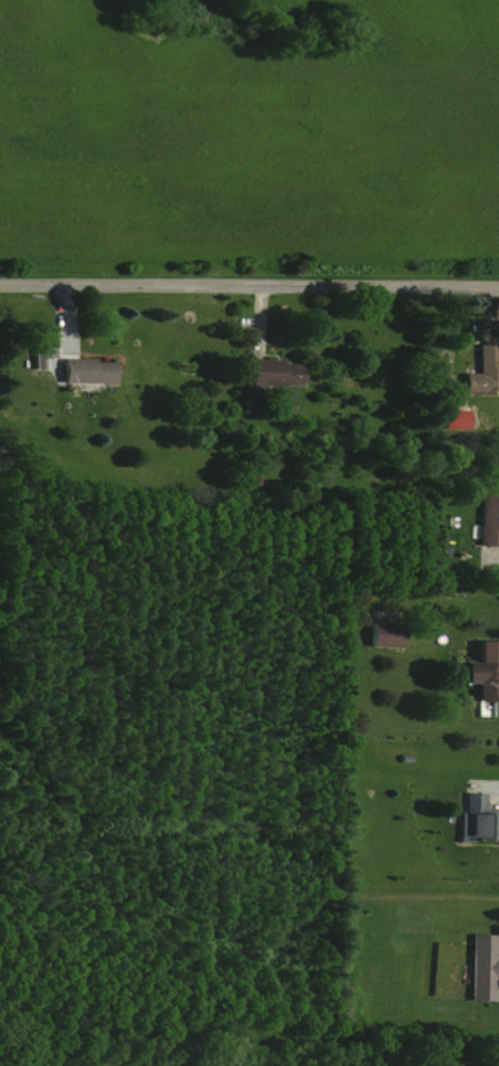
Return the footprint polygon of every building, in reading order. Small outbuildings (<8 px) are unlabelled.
[(54,334),(33,333),(32,369),(42,369),(42,358),(54,358),(54,334)] [(478,373),(464,374),(464,395),(498,394),(498,344),(478,345),(478,373)] [(299,386),(299,364),(280,363),(280,359),(249,358),(248,385),(299,386)] [(111,383),(111,360),(61,359),(61,383),(111,383)] [(441,429),(467,430),(467,410),(442,410),(441,429)] [(481,496),(480,546),(498,546),(498,496),(481,496)] [(400,647),(401,623),(370,622),(369,646),(400,647)] [(498,702),(498,694),(498,642),(477,642),(477,662),(465,662),(465,684),(476,684),(476,702),(498,702)] [(485,795),(465,794),(465,813),(460,813),(459,842),(496,843),(497,808),(484,808),(485,795)] [(495,1000),(496,957),(494,957),(495,934),(471,933),(469,1000),(495,1000)]
